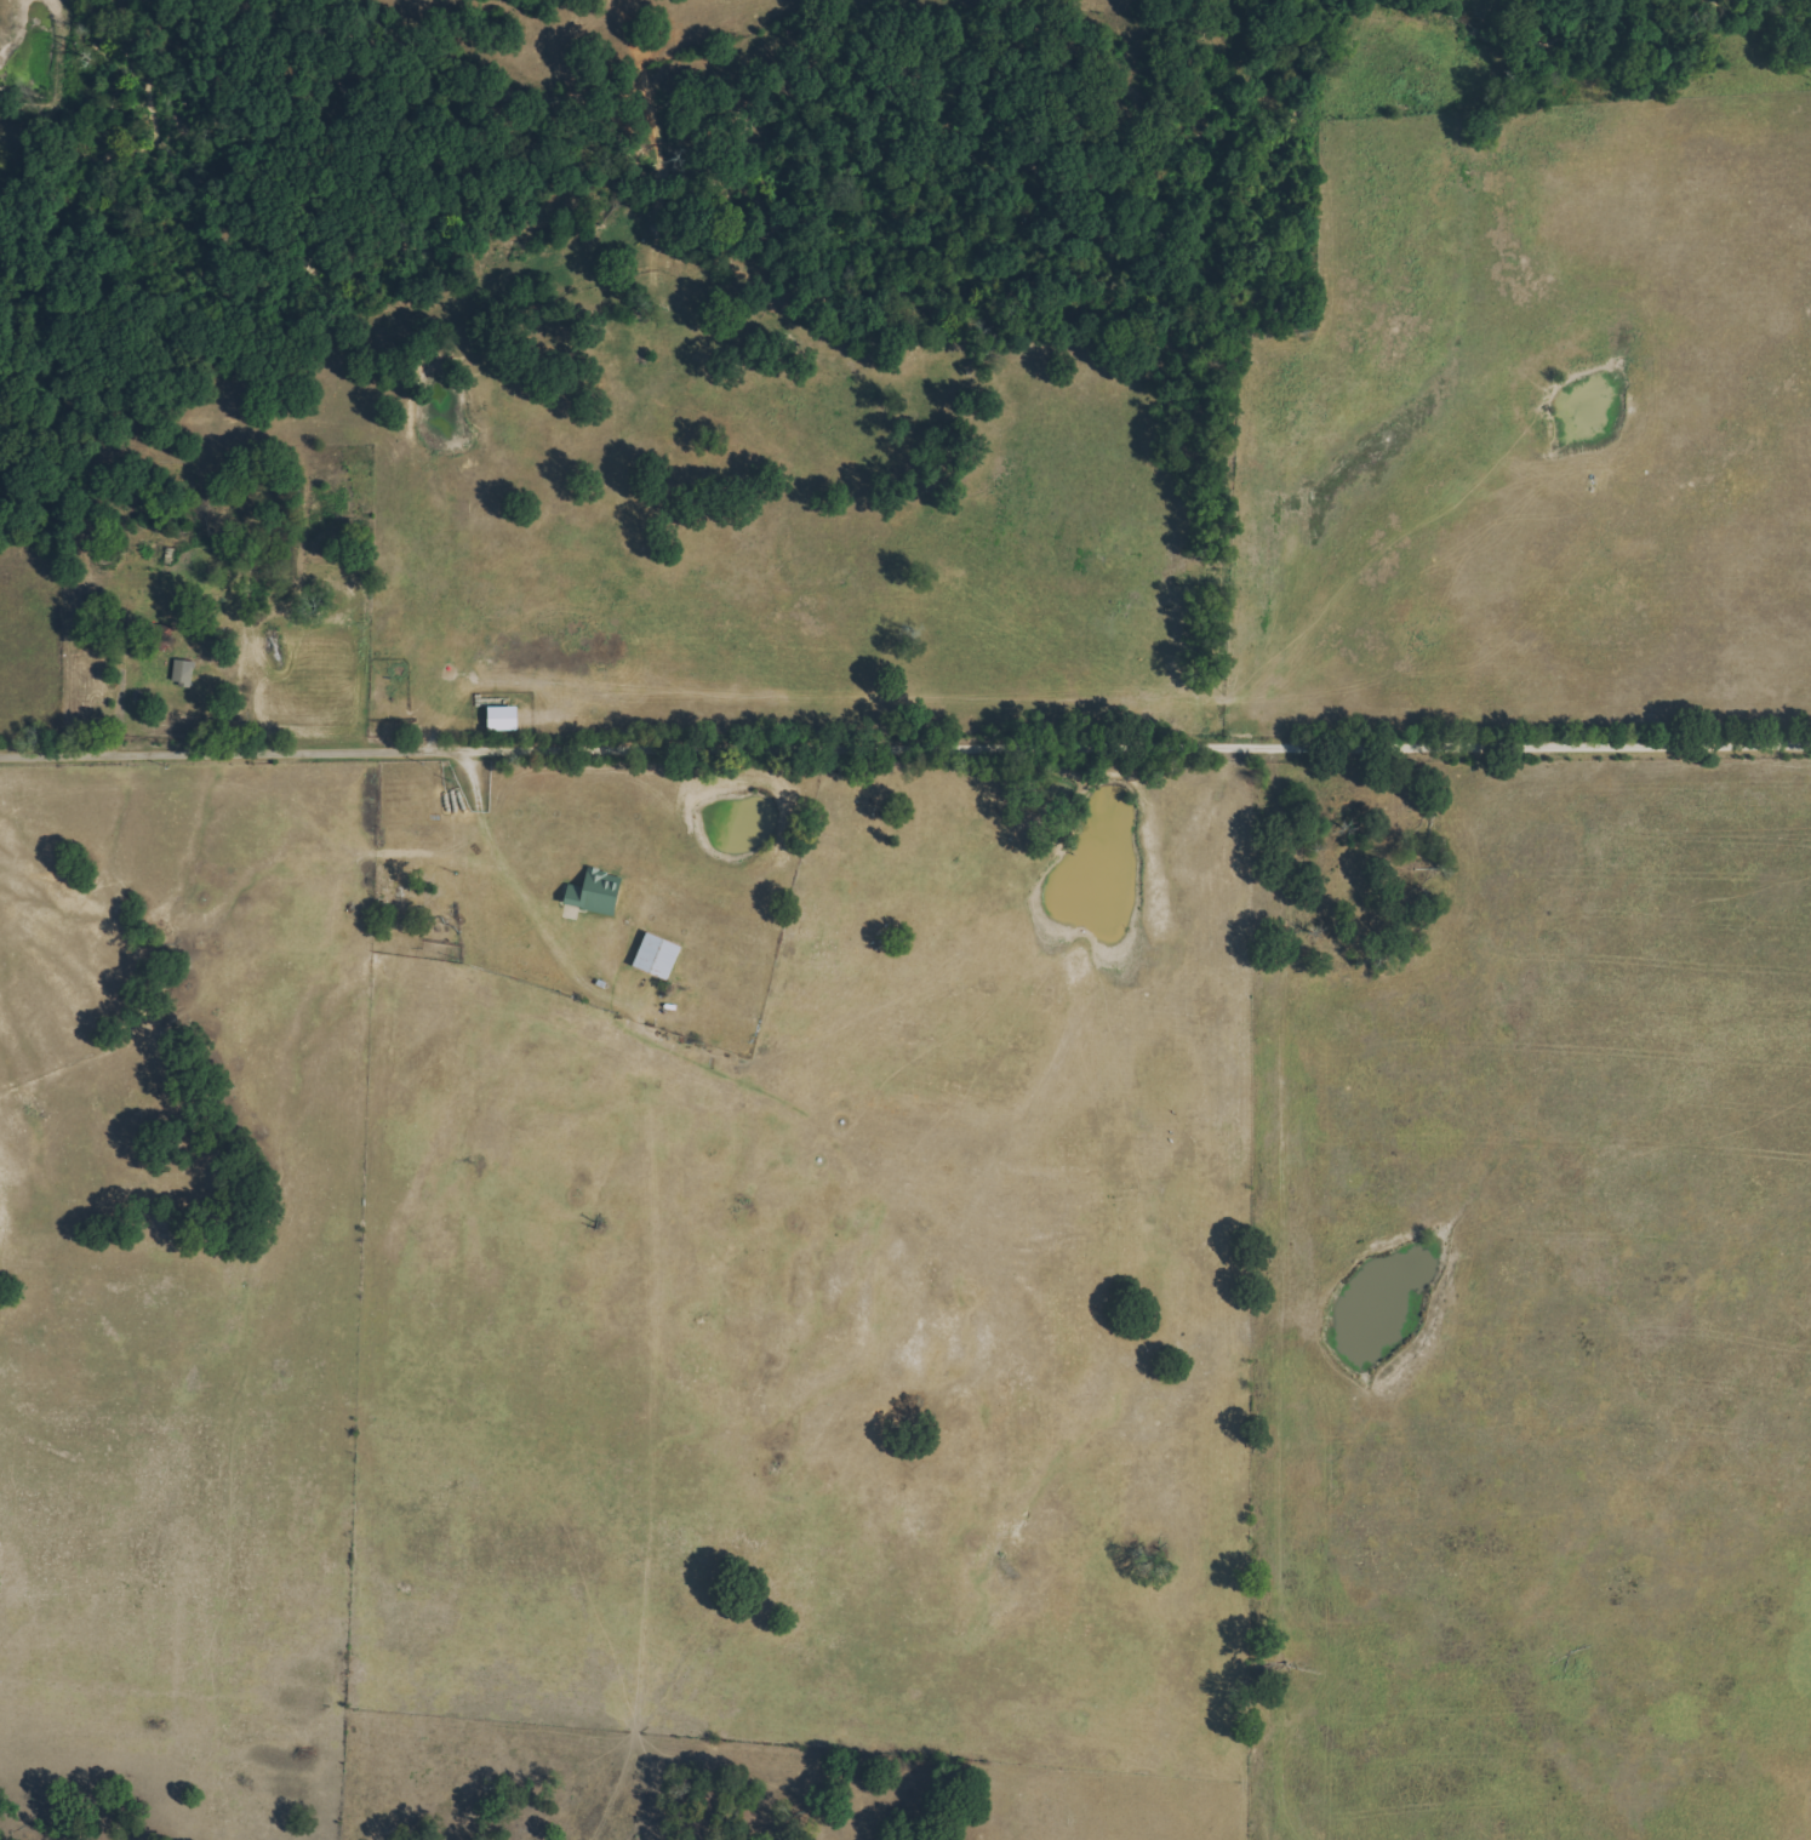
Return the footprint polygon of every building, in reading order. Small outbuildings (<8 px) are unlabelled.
[(175,681),(196,685),(200,662),(178,659),(175,681)] [(525,731),(525,707),(494,707),(495,731),(525,731)] [(621,916),(629,880),(590,872),(587,887),(572,884),(568,905),(621,916)] [(673,982),(688,947),(650,931),(635,965),(673,982)]
